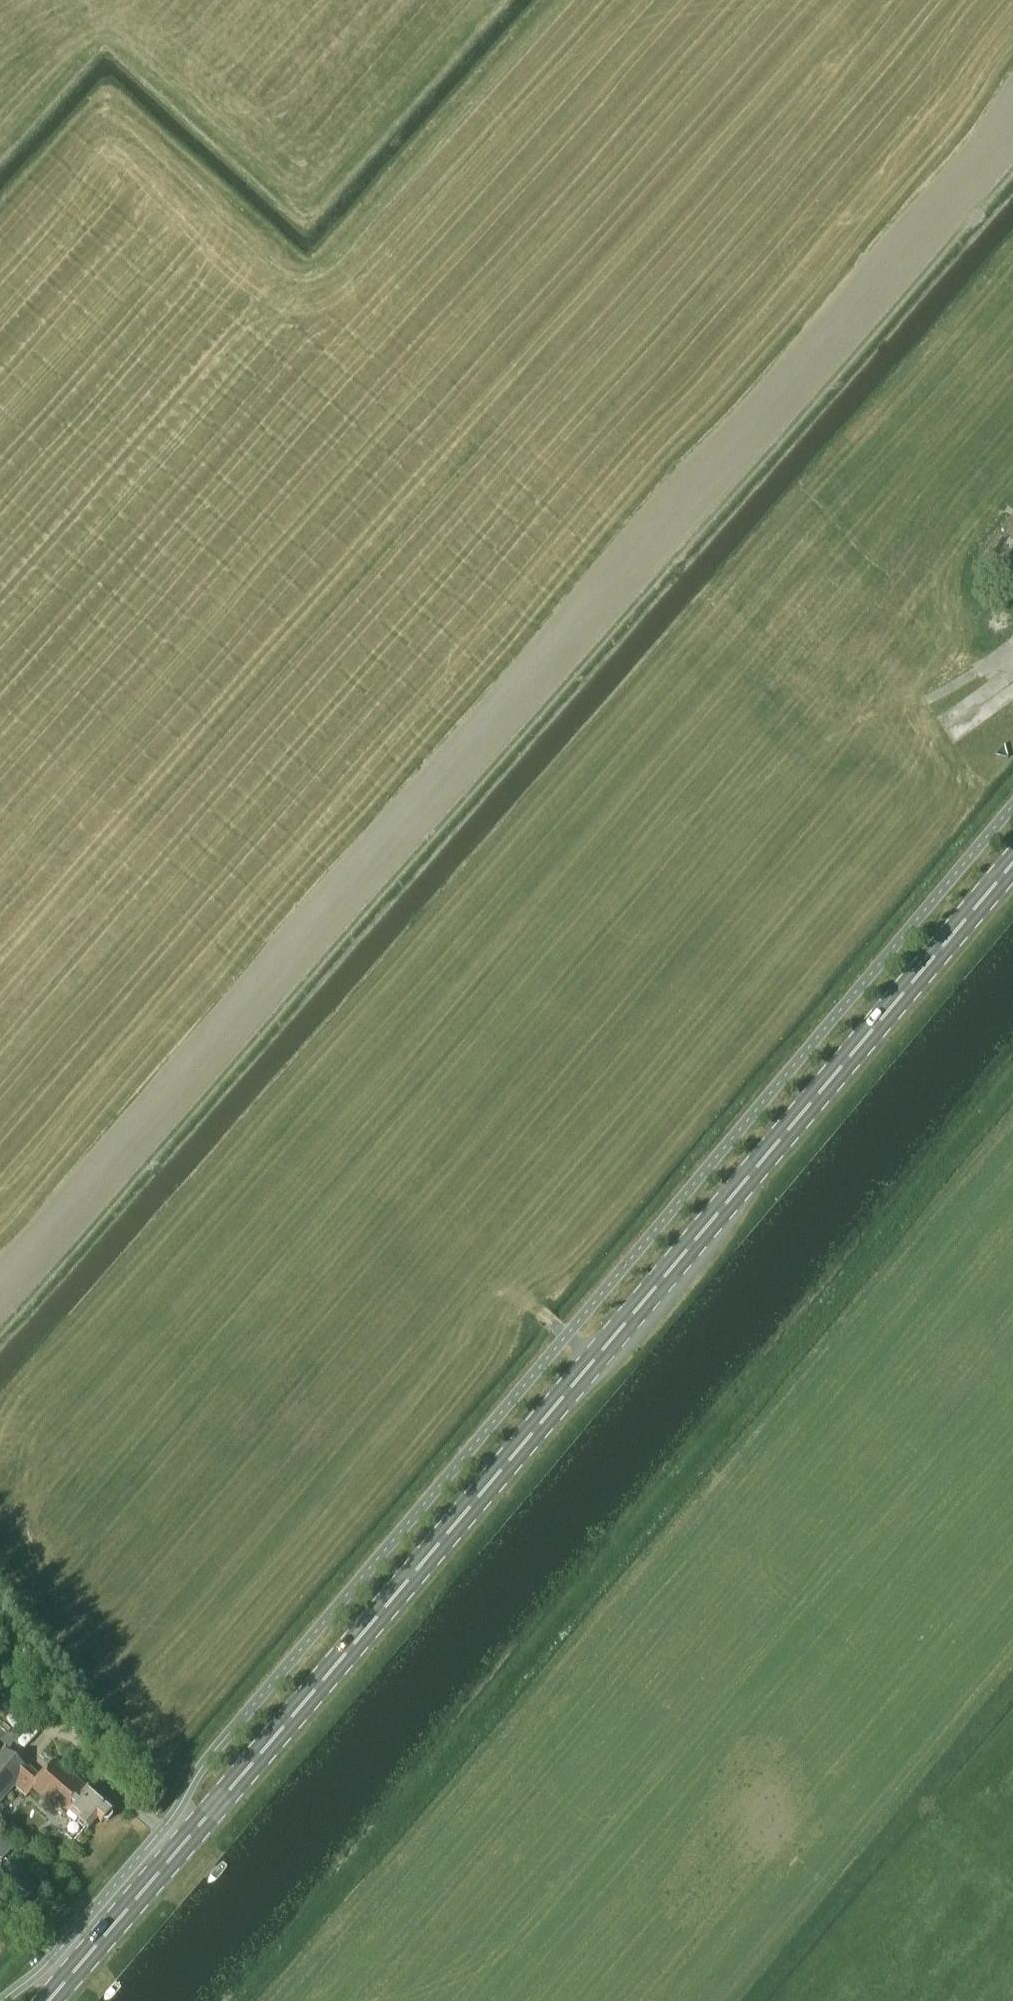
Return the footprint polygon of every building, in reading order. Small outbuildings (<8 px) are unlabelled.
[(1003,574),(1012,582),(1012,561),(1003,574)] [(4,1750),(3,1752),(0,1750),(0,1806),(17,1787),(28,1796),(33,1790),(65,1818),(69,1814),(88,1831),(98,1820),(102,1824),(116,1808),(58,1758),(41,1777),(9,1749),(6,1752),(4,1750)] [(2,1861),(11,1850),(7,1846),(0,1840),(0,1859),(2,1861)]
